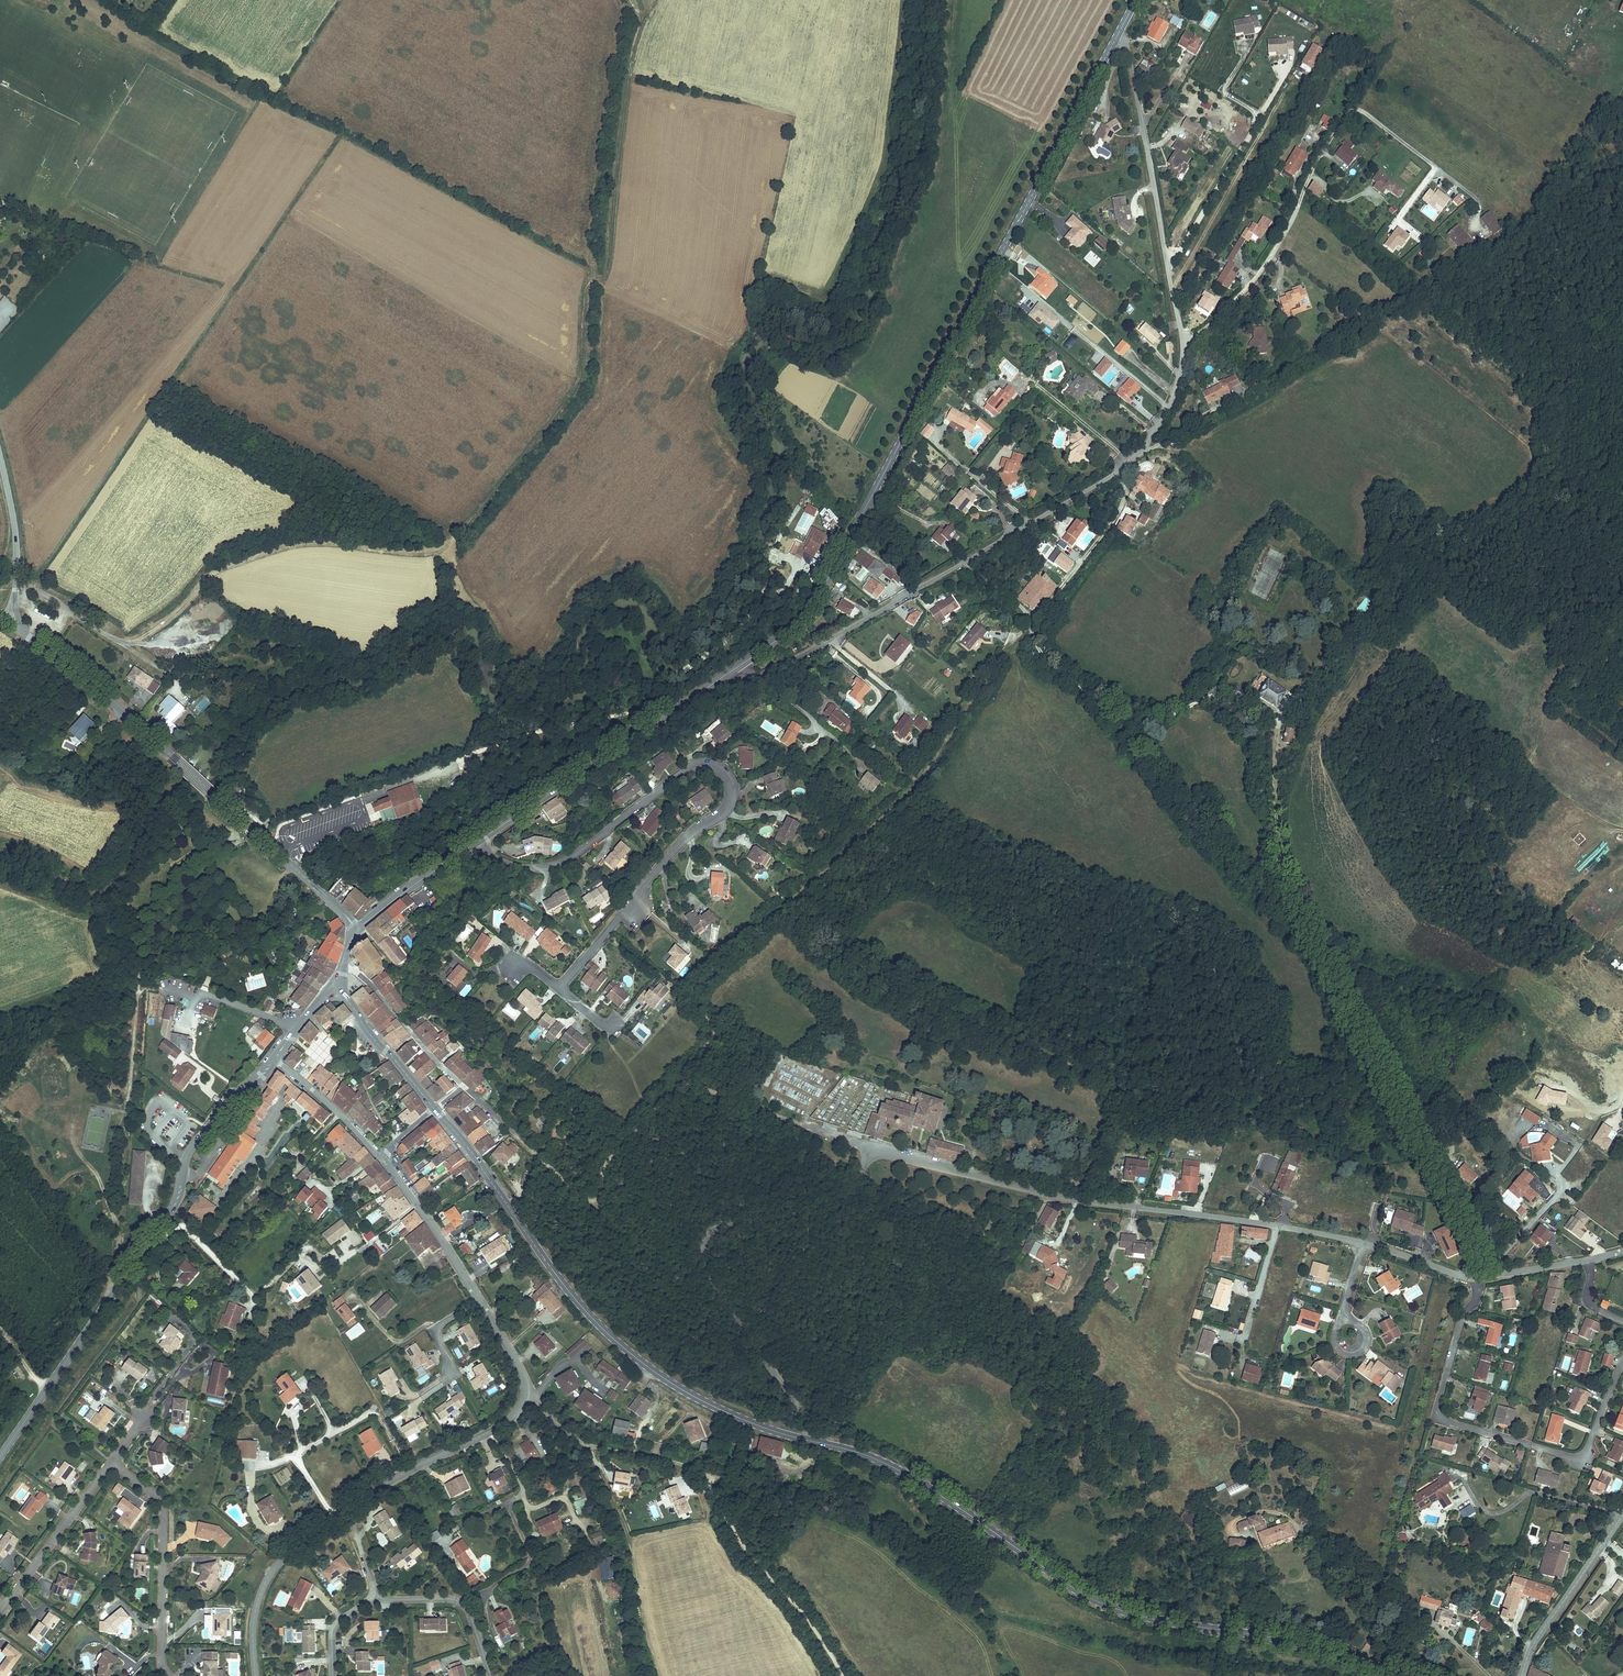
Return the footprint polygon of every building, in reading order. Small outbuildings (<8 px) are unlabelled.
[(1261,25),(1258,13),(1253,14),(1253,17),(1235,21),(1237,32),(1246,30),(1247,30),(1246,28),(1249,28),(1249,29),(1256,28),(1255,26),(1261,25)] [(1182,27),(1186,20),(1175,14),(1171,21),(1182,27)] [(1160,41),(1170,24),(1160,18),(1157,23),(1154,21),(1149,29),(1152,30),(1149,35),(1160,41)] [(1200,51),(1205,41),(1187,30),(1180,43),(1189,48),(1191,45),(1200,51)] [(1295,47),(1294,34),(1288,35),(1288,38),(1282,38),(1269,39),(1270,51),(1279,50),(1280,50),(1280,48),(1282,48),(1282,50),(1289,49),(1289,48),(1295,47)] [(1200,51),(1191,45),(1189,48),(1188,50),(1197,55),(1200,51)] [(1313,46),(1300,68),(1309,73),(1324,51),(1313,46)] [(1145,55),(1138,67),(1143,70),(1142,73),(1147,76),(1157,60),(1151,56),(1149,58),(1145,55)] [(1210,110),(1212,104),(1203,100),(1201,107),(1210,110)] [(1329,130),(1333,118),(1322,115),(1318,126),(1329,130)] [(1114,132),(1116,131),(1117,133),(1124,128),(1118,118),(1108,125),(1103,123),(1098,133),(1102,135),(1111,139),(1114,132)] [(1180,129),(1192,136),(1197,128),(1185,121),(1180,129)] [(1197,128),(1192,136),(1198,139),(1203,131),(1197,128)] [(1111,143),(1117,133),(1116,131),(1114,132),(1111,139),(1102,135),(1101,138),(1111,143)] [(1337,151),(1346,158),(1349,155),(1355,159),(1361,153),(1353,146),(1357,143),(1349,136),(1345,140),(1346,141),(1337,151)] [(1184,166),(1188,168),(1191,163),(1181,157),(1183,154),(1187,156),(1189,152),(1176,144),(1172,152),(1176,154),(1168,167),(1171,169),(1174,170),(1174,172),(1174,174),(1172,178),(1170,181),(1176,185),(1179,179),(1182,175),(1181,172),(1184,166)] [(1293,163),(1288,171),(1295,175),(1300,168),(1302,168),(1311,155),(1299,148),(1290,162),(1293,163)] [(1349,155),(1346,158),(1352,163),(1355,159),(1349,155)] [(1185,178),(1188,173),(1187,169),(1188,168),(1184,166),(1181,172),(1182,175),(1179,179),(1185,178)] [(1376,180),(1382,186),(1383,184),(1385,186),(1389,189),(1390,188),(1398,194),(1404,187),(1379,168),(1372,177),(1376,180)] [(1376,180),(1373,184),(1382,191),(1385,186),(1383,184),(1382,186),(1376,180)] [(1311,187),(1321,195),(1322,194),(1326,188),(1316,181),(1311,187)] [(1429,187),(1422,196),(1428,200),(1431,196),(1444,205),(1450,197),(1437,187),(1435,191),(1429,187)] [(1464,199),(1458,194),(1452,201),(1457,206),(1464,199)] [(1129,206),(1127,197),(1115,199),(1118,219),(1120,219),(1121,225),(1133,234),(1138,227),(1130,220),(1129,215),(1127,206),(1129,206)] [(1392,214),(1398,209),(1394,205),(1388,210),(1392,214)] [(1484,224),(1492,219),(1488,213),(1480,218),(1484,224)] [(1078,246),(1092,229),(1074,214),(1068,221),(1075,227),(1067,237),(1078,246)] [(1247,229),(1237,245),(1241,248),(1246,241),(1248,242),(1252,235),(1259,240),(1264,232),(1266,233),(1273,224),(1265,218),(1259,228),(1255,225),(1251,231),(1247,229)] [(1500,230),(1492,219),(1484,224),(1492,235),(1500,230)] [(1445,235),(1457,248),(1466,239),(1455,226),(1445,235)] [(1398,227),(1384,245),(1393,252),(1398,245),(1401,247),(1409,236),(1398,227)] [(1419,238),(1422,234),(1411,227),(1408,232),(1419,238)] [(1083,250),(1097,233),(1092,229),(1078,246),(1083,250)] [(1422,244),(1427,238),(1422,235),(1418,240),(1422,244)] [(1111,244),(1102,236),(1098,241),(1107,249),(1111,244)] [(1466,239),(1457,248),(1460,252),(1470,244),(1466,239)] [(1237,245),(1227,261),(1229,262),(1231,264),(1241,248),(1237,245)] [(1234,280),(1240,269),(1231,264),(1229,262),(1216,282),(1224,288),(1228,282),(1230,277),(1234,280)] [(1038,281),(1034,286),(1047,296),(1055,286),(1051,282),(1054,278),(1041,268),(1038,272),(1045,278),(1041,284),(1038,281)] [(1062,286),(1054,278),(1051,282),(1055,286),(1047,296),(1051,299),(1062,286)] [(1301,288),(1296,290),(1288,293),(1289,294),(1282,297),(1286,307),(1291,305),(1296,303),(1295,302),(1302,300),(1302,302),(1301,303),(1303,308),(1308,306),(1308,305),(1312,303),(1307,288),(1305,288),(1303,283),(1299,285),(1301,288)] [(1071,302),(1078,308),(1082,303),(1075,297),(1071,302)] [(1040,324),(1041,322),(1054,330),(1061,319),(1036,303),(1028,316),(1040,324)] [(978,326),(986,331),(992,321),(984,316),(978,326)] [(1148,320),(1144,326),(1147,329),(1145,331),(1157,341),(1164,333),(1148,320)] [(992,321),(986,331),(990,335),(996,324),(992,321)] [(1253,335),(1249,338),(1250,346),(1253,346),(1253,351),(1265,352),(1266,324),(1254,324),(1253,335)] [(1126,341),(1118,350),(1125,356),(1133,347),(1126,341)] [(1056,351),(1050,355),(1053,360),(1059,356),(1056,351)] [(1053,360),(1050,355),(1048,356),(1053,365),(1062,359),(1059,356),(1053,360)] [(1104,358),(1093,371),(1101,377),(1112,364),(1104,358)] [(1222,383),(1205,392),(1210,402),(1232,389),(1231,386),(1242,380),(1237,372),(1227,378),(1226,377),(1221,379),(1222,383)] [(1075,390),(1072,394),(1082,401),(1091,389),(1098,395),(1104,388),(1097,383),(1099,381),(1091,376),(1088,380),(1083,377),(1075,386),(1075,390)] [(1122,394),(1133,403),(1136,399),(1134,398),(1139,391),(1142,392),(1145,388),(1134,379),(1122,394)] [(1009,395),(1013,389),(1008,385),(1004,391),(1009,395)] [(995,417),(1016,391),(1013,389),(1009,395),(1004,391),(1000,388),(999,388),(987,403),(988,404),(985,408),(995,417)] [(979,424),(954,411),(948,422),(953,424),(954,422),(975,433),(978,425),(979,424)] [(983,429),(987,424),(981,420),(979,424),(978,425),(983,429)] [(995,431),(987,424),(983,429),(992,435),(995,431)] [(933,436),(937,431),(931,426),(927,431),(933,436)] [(929,440),(933,436),(927,431),(924,436),(929,440)] [(1072,452),(1072,456),(1076,462),(1082,463),(1083,460),(1084,456),(1087,454),(1092,450),(1087,443),(1089,441),(1083,434),(1078,437),(1076,434),(1073,436),(1072,441),(1075,445),(1078,448),(1074,451),(1072,452)] [(1020,472),(1025,454),(1016,451),(1013,460),(1007,458),(1004,467),(1007,468),(1006,473),(1003,474),(1005,478),(1007,477),(1009,482),(1014,480),(1014,478),(1019,480),(1020,475),(1021,473),(1020,472)] [(956,473),(949,467),(944,472),(951,478),(956,473)] [(1137,477),(1132,484),(1135,486),(1139,480),(1142,482),(1146,475),(1143,474),(1140,474),(1138,475),(1137,477)] [(1139,480),(1135,486),(1146,492),(1152,480),(1153,478),(1146,475),(1142,482),(1139,480)] [(1009,485),(1019,480),(1014,478),(1014,480),(1009,482),(1007,477),(1005,478),(1009,485)] [(1152,480),(1146,492),(1160,499),(1166,487),(1152,480)] [(1166,503),(1166,502),(1166,501),(1169,496),(1170,497),(1173,490),(1166,487),(1160,499),(1166,503)] [(967,493),(957,507),(966,514),(974,503),(977,506),(982,500),(974,493),(971,497),(967,493)] [(925,511),(929,506),(924,502),(920,507),(925,511)] [(1153,511),(1162,515),(1165,506),(1158,502),(1153,511)] [(974,503),(966,514),(969,517),(977,506),(974,503)] [(807,504),(804,512),(815,516),(818,509),(807,504)] [(829,509),(826,512),(837,523),(840,521),(829,509)] [(1151,516),(1158,520),(1162,515),(1153,511),(1151,516)] [(1143,514),(1140,519),(1147,523),(1150,517),(1143,514)] [(1122,522),(1120,529),(1133,534),(1139,519),(1129,515),(1126,523),(1122,522)] [(1068,534),(1076,540),(1086,527),(1077,521),(1068,534)] [(944,532),(937,540),(947,549),(953,541),(957,545),(964,537),(960,533),(954,528),(950,533),(947,536),(944,532)] [(816,536),(808,551),(819,557),(827,541),(816,536)] [(1060,540),(1058,544),(1064,549),(1067,545),(1060,540)] [(1062,566),(1067,556),(1044,542),(1034,559),(1047,566),(1052,560),(1062,566)] [(1071,571),(1077,561),(1067,556),(1062,566),(1071,571)] [(898,576),(897,577),(877,562),(870,571),(880,578),(884,573),(894,581),(895,580),(901,585),(905,582),(898,576)] [(861,581),(868,572),(862,568),(856,578),(861,581)] [(1050,585),(1055,589),(1059,583),(1041,570),(1036,576),(1042,580),(1030,596),(1025,592),(1021,598),(1020,599),(1034,608),(1042,596),(1050,585)] [(1036,576),(1025,592),(1030,596),(1042,580),(1036,576)] [(888,590),(877,581),(869,590),(881,600),(888,590)] [(1042,596),(1047,599),(1055,589),(1050,585),(1042,596)] [(934,613),(941,623),(949,619),(964,611),(957,600),(934,613)] [(855,616),(859,607),(847,601),(843,610),(855,616)] [(914,605),(910,611),(918,617),(922,611),(914,605)] [(859,618),(863,609),(859,607),(855,616),(859,618)] [(982,627),(970,643),(978,648),(984,640),(986,641),(992,634),(982,627)] [(904,640),(889,659),(899,666),(913,647),(904,640)] [(796,645),(789,651),(791,654),(793,656),(801,650),(796,645)] [(136,668),(128,678),(143,690),(151,679),(136,668)] [(1259,674),(1248,690),(1251,692),(1250,694),(1260,701),(1261,700),(1276,710),(1287,693),(1272,683),(1273,682),(1262,675),(1261,676),(1259,674)] [(862,689),(858,694),(853,701),(862,708),(865,705),(875,693),(862,683),(859,686),(860,688),(862,689)] [(169,700),(184,715),(188,711),(174,696),(169,700)] [(167,731),(184,715),(169,700),(164,704),(169,710),(164,715),(166,717),(159,723),(167,731)] [(835,726),(850,738),(857,729),(842,718),(844,715),(838,711),(832,719),(837,723),(835,726)] [(82,716),(68,732),(80,743),(86,737),(85,735),(92,726),(82,716)] [(718,737),(716,739),(719,743),(733,732),(720,716),(706,727),(711,733),(712,731),(716,735),(718,737)] [(906,729),(900,736),(909,743),(915,736),(913,735),(917,730),(926,736),(933,728),(923,720),(918,727),(909,720),(904,727),(906,729)] [(798,727),(784,746),(795,754),(800,746),(797,744),(799,741),(801,742),(807,734),(798,727)] [(1284,730),(1281,745),(1288,747),(1292,732),(1284,730)] [(915,736),(909,743),(913,746),(919,739),(915,736)] [(741,745),(741,749),(743,749),(743,761),(743,766),(754,767),(754,749),(749,749),(749,745),(741,745)] [(657,766),(655,771),(653,773),(658,776),(664,767),(663,766),(673,759),(666,749),(651,758),(655,764),(657,766)] [(763,776),(766,784),(769,784),(772,794),(777,793),(778,795),(783,793),(779,781),(776,772),(763,776)] [(235,775),(228,782),(237,791),(245,783),(235,775)] [(624,800),(636,791),(635,788),(641,784),(634,775),(628,780),(629,781),(617,791),(624,800)] [(875,779),(868,789),(880,798),(887,789),(875,779)] [(787,792),(783,780),(779,781),(783,793),(787,792)] [(389,798),(392,807),(396,818),(424,809),(413,782),(386,791),(389,798)] [(769,784),(766,784),(771,798),(778,795),(777,793),(772,794),(769,784)] [(715,797),(708,787),(692,798),(700,810),(704,807),(703,806),(702,804),(709,799),(711,801),(715,797)] [(555,815),(566,807),(561,801),(564,800),(561,795),(558,797),(558,796),(544,805),(552,817),(555,815)] [(389,798),(379,802),(379,803),(372,805),(375,813),(381,811),(382,811),(388,809),(392,807),(389,798)] [(653,813),(645,822),(642,826),(650,834),(662,821),(658,817),(664,809),(658,804),(651,812),(653,813)] [(555,815),(557,818),(568,811),(566,807),(555,815)] [(644,821),(645,822),(653,813),(651,812),(644,821)] [(781,826),(778,833),(781,835),(778,840),(786,844),(788,839),(792,832),(794,833),(800,822),(789,816),(783,827),(781,826)] [(797,834),(794,833),(792,832),(788,839),(793,841),(797,834)] [(526,850),(536,847),(542,848),(543,846),(549,847),(550,837),(535,835),(522,839),(526,850)] [(542,848),(536,847),(536,849),(551,852),(553,838),(550,837),(549,847),(543,846),(542,848)] [(619,858),(622,855),(623,856),(630,847),(622,839),(614,848),(616,849),(613,852),(612,851),(604,859),(613,867),(620,859),(619,858)] [(760,851),(760,847),(757,846),(753,847),(747,856),(755,862),(760,861),(765,865),(771,855),(766,852),(764,853),(760,851)] [(587,871),(591,866),(586,862),(582,867),(587,871)] [(712,872),(712,882),(713,883),(712,894),(723,894),(724,872),(712,872)] [(344,880),(328,894),(356,922),(368,909),(377,902),(373,898),(372,898),(371,897),(368,899),(369,900),(368,900),(365,903),(362,901),(353,891),(345,882),(344,880)] [(589,893),(588,891),(581,895),(589,906),(595,901),(596,902),(608,894),(601,884),(596,888),(589,893)] [(556,895),(543,902),(547,909),(567,899),(562,889),(555,893),(556,895)] [(372,919),(367,924),(395,962),(406,953),(388,931),(405,915),(404,914),(411,908),(407,904),(412,901),(415,899),(408,891),(396,900),(387,907),(372,919)] [(430,899),(434,903),(438,899),(434,894),(430,899)] [(697,915),(691,920),(695,924),(693,926),(696,930),(701,925),(702,927),(715,917),(709,908),(700,915),(698,917),(697,915)] [(510,910),(503,919),(506,922),(513,912),(510,910)] [(513,912),(506,922),(512,926),(513,926),(514,926),(513,927),(521,934),(528,924),(513,912)] [(342,918),(339,913),(329,918),(332,924),(342,918)] [(344,923),(342,918),(332,924),(332,928),(333,929),(344,923)] [(345,923),(344,923),(333,929),(337,932),(335,934),(342,940),(343,938),(345,923)] [(469,925),(459,936),(464,940),(474,930),(469,925)] [(303,927),(299,931),(310,939),(312,941),(314,938),(309,934),(311,932),(304,926),(303,927)] [(553,937),(555,935),(545,926),(535,937),(539,941),(540,940),(546,945),(546,948),(552,953),(560,943),(553,937)] [(332,928),(327,935),(341,945),(342,941),(342,940),(335,934),(337,932),(333,929),(332,928)] [(479,954),(491,937),(481,930),(466,952),(478,960),(481,955),(479,954)] [(352,941),(352,942),(354,944),(349,948),(350,950),(352,949),(361,960),(360,961),(359,964),(362,967),(363,968),(364,969),(368,974),(370,973),(372,975),(378,971),(377,970),(380,968),(382,962),(380,961),(380,954),(382,953),(382,952),(382,951),(382,950),(372,937),(370,938),(367,934),(363,937),(361,935),(359,936),(361,939),(356,942),(354,940),(352,941)] [(341,945),(327,935),(319,946),(336,959),(341,945)] [(310,961),(327,973),(333,966),(309,949),(302,944),(302,943),(299,947),(309,955),(307,959),(310,961)] [(671,946),(682,956),(685,952),(674,943),(671,946)] [(309,949),(333,966),(336,959),(319,946),(317,945),(315,947),(313,949),(311,947),(309,949)] [(565,946),(561,950),(566,956),(571,951),(565,946)] [(673,966),(682,956),(671,946),(670,947),(671,948),(668,951),(671,953),(665,960),(673,966)] [(1614,959),(1609,965),(1615,970),(1620,964),(1614,959)] [(308,970),(322,980),(327,973),(310,961),(309,963),(311,965),(308,970)] [(460,978),(467,969),(458,962),(446,976),(455,984),(458,980),(457,979),(459,977),(460,978)] [(597,965),(592,962),(579,978),(593,989),(605,974),(600,970),(595,976),(591,972),(597,965)] [(388,964),(378,971),(385,981),(388,978),(394,973),(388,964)] [(301,979),(314,990),(322,980),(308,970),(305,968),(302,966),(300,969),(305,973),(304,975),(298,971),(295,976),(301,979)] [(683,977),(689,969),(684,966),(679,974),(683,977)] [(378,971),(372,975),(379,986),(385,982),(385,981),(378,971)] [(385,982),(379,986),(384,992),(393,986),(388,978),(385,981),(385,982)] [(607,990),(606,992),(612,997),(611,998),(618,1004),(627,992),(610,978),(603,987),(607,990)] [(304,1003),(305,1002),(314,990),(301,979),(290,993),(294,996),(291,1000),(296,1004),(298,1004),(300,1001),(303,1003),(304,1003)] [(366,980),(363,983),(369,991),(368,991),(373,998),(377,994),(366,980)] [(646,990),(643,987),(636,995),(641,1000),(643,998),(645,996),(654,1004),(667,989),(658,981),(651,989),(648,987),(646,990)] [(353,992),(352,993),(358,1000),(365,994),(368,991),(369,991),(363,983),(352,991),(353,992)] [(393,986),(384,992),(397,1010),(408,1001),(402,994),(400,995),(393,986)] [(534,996),(532,995),(533,993),(524,986),(516,996),(528,1006),(532,1010),(529,1013),(534,1016),(542,1006),(538,1002),(539,1001),(534,996)] [(365,994),(358,1000),(368,1012),(376,1005),(371,999),(370,1000),(365,994)] [(371,999),(376,1005),(382,1000),(377,994),(373,998),(371,999)] [(645,996),(643,998),(652,1006),(654,1004),(645,996)] [(331,1012),(336,1005),(329,997),(314,1011),(321,1019),(323,1024),(327,1029),(329,1027),(329,1025),(324,1018),(331,1012)] [(336,1005),(331,1012),(335,1018),(337,1020),(339,1019),(340,1019),(351,1010),(343,999),(336,1005)] [(376,1005),(368,1012),(376,1023),(391,1010),(382,1000),(376,1005)] [(510,1003),(503,1011),(514,1021),(521,1013),(510,1003)] [(205,1005),(202,1015),(216,1019),(219,1010),(205,1005)] [(175,1009),(168,1008),(164,1029),(164,1033),(164,1035),(165,1037),(177,1049),(179,1037),(171,1036),(175,1009)] [(391,1010),(376,1023),(380,1029),(391,1020),(390,1018),(394,1014),(391,1010)] [(544,1010),(536,1020),(555,1035),(563,1024),(558,1020),(557,1021),(552,1018),(551,1019),(550,1017),(551,1016),(544,1010)] [(421,1013),(409,1023),(419,1034),(430,1023),(425,1017),(421,1013)] [(390,1018),(391,1020),(395,1025),(400,1021),(394,1014),(390,1018)] [(572,1026),(576,1020),(570,1015),(566,1021),(572,1026)] [(309,1038),(313,1034),(315,1036),(317,1033),(315,1031),(320,1026),(309,1017),(299,1029),(309,1038)] [(266,1022),(261,1018),(249,1033),(257,1040),(265,1048),(274,1038),(266,1030),(265,1031),(261,1027),(266,1022)] [(391,1020),(380,1029),(387,1038),(396,1033),(392,1028),(395,1025),(391,1020)] [(392,1028),(396,1033),(400,1030),(402,1029),(399,1025),(402,1023),(400,1021),(395,1025),(392,1028)] [(430,1023),(419,1034),(426,1042),(433,1036),(438,1031),(437,1029),(438,1028),(432,1021),(430,1023)] [(569,1024),(559,1036),(563,1039),(566,1039),(573,1045),(572,1047),(579,1053),(589,1040),(582,1034),(581,1035),(581,1036),(579,1034),(579,1033),(569,1024)] [(400,1030),(404,1036),(409,1031),(405,1027),(402,1029),(400,1030)] [(433,1036),(426,1042),(431,1048),(437,1042),(439,1045),(442,1043),(444,1041),(441,1038),(443,1036),(445,1037),(450,1033),(445,1028),(444,1029),(440,1033),(434,1038),(433,1036)] [(396,1033),(387,1038),(393,1045),(404,1036),(400,1030),(396,1033)] [(458,1041),(451,1034),(446,1039),(453,1046),(458,1041)] [(181,1052),(190,1059),(193,1046),(190,1045),(191,1039),(179,1037),(177,1049),(181,1052)] [(396,1049),(404,1059),(417,1048),(408,1038),(396,1049)] [(265,1048),(257,1040),(253,1044),(261,1052),(265,1048)] [(291,1048),(284,1056),(293,1063),(300,1054),(298,1053),(302,1048),(291,1040),(287,1045),(291,1048)] [(437,1042),(431,1048),(438,1056),(447,1048),(442,1043),(439,1045),(437,1042)] [(456,1047),(443,1060),(443,1061),(460,1077),(468,1069),(454,1056),(458,1052),(462,1048),(460,1046),(458,1048),(456,1047)] [(415,1056),(407,1063),(413,1069),(429,1055),(423,1048),(418,1052),(415,1056)] [(468,1069),(471,1066),(458,1052),(454,1056),(468,1069)] [(429,1055),(413,1069),(419,1077),(425,1071),(435,1062),(429,1055)] [(390,1060),(387,1056),(377,1063),(380,1067),(390,1060)] [(321,1065),(324,1067),(326,1065),(322,1062),(319,1060),(313,1067),(310,1070),(314,1073),(315,1071),(318,1068),(317,1066),(319,1064),(320,1065),(321,1065)] [(393,1064),(390,1060),(380,1067),(383,1071),(393,1064)] [(483,1069),(476,1062),(472,1065),(475,1068),(480,1072),(483,1069)] [(328,1085),(324,1090),(330,1096),(339,1081),(336,1078),(338,1076),(332,1071),(333,1070),(330,1067),(329,1068),(325,1068),(324,1067),(321,1065),(320,1065),(319,1064),(317,1066),(318,1068),(315,1071),(314,1073),(316,1075),(319,1078),(320,1081),(323,1081),(324,1079),(326,1081),(325,1083),(328,1085)] [(400,1073),(393,1064),(383,1071),(390,1081),(394,1078),(400,1073)] [(176,1083),(187,1067),(195,1072),(197,1073),(198,1071),(188,1065),(185,1066),(182,1069),(179,1067),(177,1071),(180,1073),(174,1082),(174,1086),(184,1092),(186,1090),(176,1083)] [(479,1081),(483,1076),(480,1072),(475,1068),(472,1065),(471,1066),(468,1069),(460,1077),(478,1092),(484,1086),(478,1081),(479,1081)] [(250,1124),(265,1102),(267,1103),(277,1089),(276,1087),(273,1086),(283,1071),(277,1066),(266,1081),(267,1082),(237,1125),(248,1133),(253,1126),(250,1124)] [(195,1072),(187,1067),(176,1083),(186,1090),(192,1080),(193,1080),(191,1078),(195,1072)] [(368,1069),(362,1074),(364,1078),(370,1074),(371,1074),(368,1069)] [(283,1080),(287,1075),(283,1071),(273,1086),(276,1087),(282,1079),(283,1080)] [(390,1081),(383,1071),(381,1073),(388,1083),(390,1081)] [(425,1071),(419,1077),(427,1087),(435,1097),(444,1090),(438,1082),(435,1085),(425,1071)] [(438,1082),(444,1090),(453,1083),(443,1071),(435,1078),(438,1082)] [(370,1074),(364,1078),(367,1084),(373,1079),(370,1074)] [(280,1084),(283,1087),(279,1091),(287,1098),(292,1093),(310,1109),(318,1101),(287,1075),(283,1080),(280,1084)] [(361,1081),(360,1078),(358,1075),(352,1078),(357,1087),(361,1081)] [(339,1081),(330,1096),(341,1105),(350,1094),(355,1098),(364,1087),(361,1081),(357,1087),(359,1089),(358,1090),(355,1088),(354,1089),(341,1077),(339,1081)] [(405,1079),(396,1086),(402,1094),(411,1087),(405,1079)] [(355,1098),(345,1109),(352,1115),(353,1114),(363,1104),(360,1100),(368,1096),(364,1087),(355,1098)] [(402,1094),(400,1095),(406,1103),(409,1107),(420,1099),(411,1087),(402,1094)] [(443,1103),(452,1114),(462,1106),(472,1098),(462,1088),(443,1103)] [(379,1090),(372,1096),(375,1102),(382,1097),(379,1090)] [(350,1094),(341,1105),(345,1109),(355,1098),(350,1094)] [(370,1101),(368,1096),(360,1100),(363,1104),(370,1101)] [(923,1119),(920,1130),(941,1136),(942,1133),(950,1106),(923,1098),(921,1103),(927,1104),(924,1113),(923,1119)] [(406,1110),(411,1117),(425,1105),(420,1099),(409,1107),(406,1103),(399,1109),(402,1113),(406,1110)] [(328,1109),(318,1101),(310,1109),(309,1110),(311,1112),(312,1111),(320,1117),(328,1109)] [(265,1102),(250,1124),(253,1126),(248,1133),(237,1125),(233,1131),(248,1141),(239,1155),(238,1156),(241,1158),(255,1138),(251,1135),(260,1122),(256,1119),(267,1103),(265,1102)] [(479,1107),(477,1103),(470,1108),(473,1112),(474,1111),(479,1107)] [(366,1107),(363,1104),(353,1114),(360,1122),(371,1112),(372,1111),(368,1106),(366,1107)] [(462,1106),(452,1114),(458,1123),(470,1114),(467,1110),(466,1111),(462,1106)] [(893,1106),(892,1111),(888,1110),(886,1120),(896,1123),(894,1131),(918,1137),(920,1130),(923,1119),(924,1113),(911,1109),(900,1106),(900,1108),(893,1106)] [(950,1106),(942,1133),(949,1135),(957,1107),(950,1106)] [(470,1114),(458,1123),(466,1132),(488,1115),(479,1107),(474,1111),(480,1118),(476,1121),(470,1114)] [(1541,1118),(1527,1109),(1522,1115),(1536,1125),(1541,1118)] [(402,1113),(407,1120),(411,1117),(406,1110),(402,1113)] [(371,1112),(360,1122),(364,1126),(367,1123),(372,1129),(376,1125),(377,1126),(381,1123),(371,1112)] [(415,1126),(400,1138),(406,1145),(414,1138),(437,1120),(431,1113),(415,1126)] [(473,1141),(486,1131),(487,1130),(496,1123),(488,1115),(466,1132),(473,1141)] [(336,1139),(346,1129),(337,1119),(327,1129),(328,1130),(331,1134),(334,1137),(336,1139)] [(894,1131),(896,1123),(886,1120),(879,1119),(874,1140),(890,1144),(894,1131)] [(441,1126),(437,1120),(414,1138),(416,1141),(429,1132),(431,1135),(441,1126)] [(486,1131),(473,1141),(477,1147),(489,1138),(492,1135),(499,1129),(497,1127),(500,1125),(497,1122),(496,1123),(487,1130),(491,1134),(489,1136),(486,1131)] [(1607,1138),(1612,1129),(1601,1124),(1591,1142),(1607,1151),(1612,1141),(1607,1138)] [(431,1135),(422,1141),(424,1145),(433,1138),(437,1144),(436,1145),(438,1149),(441,1147),(451,1139),(441,1126),(431,1135)] [(360,1143),(346,1129),(336,1139),(347,1152),(343,1155),(345,1156),(332,1168),(334,1170),(336,1168),(338,1170),(334,1173),(336,1176),(343,1171),(357,1159),(355,1157),(354,1158),(350,1152),(360,1143)] [(499,1129),(492,1135),(495,1140),(503,1134),(499,1129)] [(334,1137),(331,1134),(328,1130),(325,1133),(333,1142),(336,1139),(334,1137)] [(207,1168),(217,1176),(219,1177),(236,1153),(239,1155),(248,1141),(233,1131),(207,1168)] [(1540,1162),(1548,1160),(1546,1148),(1551,1147),(1556,1139),(1548,1133),(1541,1142),(1536,1143),(1540,1162)] [(1529,1144),(1527,1134),(1525,1136),(1527,1143),(1523,1143),(1524,1147),(1532,1146),(1534,1160),(1540,1162),(1536,1143),(1529,1144)] [(400,1138),(397,1141),(403,1148),(406,1145),(400,1138)] [(489,1138),(477,1147),(480,1151),(493,1142),(489,1138)] [(441,1147),(446,1154),(456,1146),(451,1139),(441,1147)] [(501,1139),(492,1150),(502,1160),(517,1145),(510,1139),(506,1144),(501,1139)] [(394,1143),(399,1152),(403,1148),(397,1141),(394,1143)] [(367,1148),(361,1142),(360,1143),(350,1152),(354,1158),(355,1157),(358,1154),(359,1155),(367,1148)] [(939,1143),(935,1157),(962,1165),(966,1150),(939,1143)] [(462,1154),(456,1146),(446,1154),(444,1156),(449,1163),(451,1162),(462,1154)] [(446,1154),(441,1147),(438,1149),(429,1156),(435,1163),(441,1158),(444,1156),(446,1154)] [(357,1159),(361,1164),(373,1155),(367,1148),(359,1155),(358,1154),(355,1157),(357,1159)] [(133,1151),(129,1203),(141,1204),(145,1152),(133,1151)] [(234,1161),(238,1156),(239,1155),(236,1153),(219,1177),(217,1176),(217,1177),(221,1180),(234,1161)] [(464,1158),(462,1154),(451,1162),(454,1166),(456,1164),(464,1158)] [(356,1174),(361,1180),(365,1177),(382,1166),(373,1155),(361,1164),(365,1169),(360,1173),(359,1172),(356,1174)] [(444,1156),(441,1158),(446,1166),(447,1165),(449,1163),(444,1156)] [(456,1164),(459,1168),(467,1162),(464,1158),(456,1164)] [(1459,1170),(1466,1162),(1462,1159),(1454,1169),(1463,1177),(1464,1176),(1465,1175),(1459,1170)] [(1288,1161),(1284,1171),(1296,1176),(1300,1166),(1288,1161)] [(467,1162),(459,1168),(468,1181),(477,1176),(467,1162)] [(1480,1174),(1466,1162),(1459,1170),(1465,1175),(1464,1176),(1472,1183),(1480,1174)] [(523,1165),(519,1179),(525,1180),(529,1167),(523,1165)] [(1135,1187),(1135,1183),(1136,1178),(1149,1180),(1151,1167),(1128,1165),(1125,1185),(1135,1187)] [(382,1166),(365,1177),(368,1181),(374,1177),(377,1182),(375,1184),(378,1190),(394,1180),(382,1166)] [(306,1167),(298,1177),(304,1182),(312,1172),(306,1167)] [(1184,1185),(1184,1195),(1199,1198),(1202,1172),(1186,1170),(1184,1185)] [(1296,1176),(1284,1171),(1276,1192),(1288,1197),(1296,1176)] [(422,1172),(413,1179),(417,1187),(427,1180),(428,1179),(422,1172)] [(420,1191),(430,1184),(430,1183),(427,1180),(417,1187),(420,1191)] [(402,1192),(395,1182),(387,1187),(390,1192),(387,1194),(389,1197),(395,1193),(397,1196),(402,1192)] [(422,1195),(432,1187),(430,1184),(420,1191),(422,1195)] [(305,1187),(295,1199),(299,1203),(302,1200),(304,1203),(306,1201),(314,1207),(313,1209),(316,1212),(313,1215),(317,1219),(328,1207),(322,1202),(327,1198),(315,1187),(311,1192),(305,1187)] [(197,1190),(186,1206),(202,1217),(211,1206),(207,1204),(207,1200),(209,1198),(197,1190)] [(389,1197),(382,1202),(392,1214),(409,1202),(402,1192),(397,1196),(395,1193),(389,1197)] [(387,1194),(380,1199),(382,1202),(389,1197),(387,1194)] [(451,1203),(442,1210),(452,1224),(459,1220),(457,1217),(460,1215),(451,1203)] [(400,1231),(420,1216),(412,1206),(399,1216),(404,1223),(397,1228),(400,1231)] [(1040,1225),(1048,1230),(1053,1221),(1058,1224),(1062,1217),(1051,1209),(1040,1225)] [(1420,1234),(1423,1225),(1418,1223),(1420,1215),(1415,1214),(1414,1218),(1408,1216),(1410,1212),(1402,1209),(1397,1224),(1406,1227),(1406,1229),(1420,1234)] [(1584,1225),(1590,1217),(1580,1210),(1575,1217),(1574,1216),(1570,1221),(1573,1223),(1568,1229),(1580,1238),(1585,1232),(1582,1230),(1579,1228),(1583,1223),(1584,1225)] [(434,1245),(438,1242),(422,1218),(403,1233),(415,1250),(427,1242),(429,1241),(430,1243),(432,1242),(434,1245)] [(341,1220),(323,1234),(331,1245),(350,1230),(341,1220)] [(1053,1221),(1048,1230),(1052,1232),(1058,1224),(1053,1221)] [(1455,1238),(1456,1235),(1452,1226),(1440,1232),(1445,1244),(1446,1243),(1447,1244),(1449,1243),(1450,1245),(1449,1248),(1453,1257),(1463,1252),(1458,1241),(1457,1241),(1455,1238)] [(1545,1242),(1551,1233),(1542,1226),(1532,1240),(1543,1249),(1547,1244),(1545,1242)] [(1234,1262),(1237,1229),(1225,1228),(1224,1238),(1223,1238),(1222,1246),(1219,1246),(1219,1256),(1219,1262),(1223,1262),(1223,1261),(1234,1262)] [(1244,1240),(1255,1241),(1257,1233),(1246,1231),(1244,1240)] [(1257,1233),(1255,1241),(1270,1244),(1271,1235),(1257,1233)] [(1547,1244),(1553,1235),(1551,1233),(1545,1242),(1547,1244)] [(1152,1258),(1153,1246),(1154,1246),(1155,1244),(1139,1243),(1139,1237),(1122,1235),(1121,1249),(1128,1249),(1127,1256),(1134,1257),(1134,1254),(1147,1255),(1146,1258),(1152,1258)] [(462,1238),(457,1242),(463,1252),(469,1248),(462,1238)] [(1028,1239),(1022,1252),(1028,1256),(1036,1243),(1028,1239)] [(510,1240),(503,1245),(505,1249),(513,1244),(510,1240)] [(374,1244),(369,1252),(378,1257),(382,1249),(374,1244)] [(186,1253),(181,1259),(186,1264),(181,1270),(187,1276),(198,1263),(186,1253)] [(511,1255),(496,1264),(499,1267),(513,1258),(511,1255)] [(469,1265),(477,1277),(485,1272),(477,1260),(469,1265)] [(1318,1263),(1314,1277),(1320,1278),(1319,1283),(1330,1286),(1332,1282),(1328,1281),(1333,1268),(1318,1263)] [(309,1270),(296,1280),(308,1295),(321,1286),(309,1270)] [(1390,1271),(1379,1278),(1384,1286),(1388,1284),(1393,1293),(1401,1288),(1390,1271)] [(1568,1271),(1554,1273),(1550,1287),(1562,1291),(1568,1271)] [(542,1303),(553,1294),(545,1285),(549,1282),(544,1276),(540,1280),(537,1276),(530,1282),(534,1286),(526,1293),(529,1296),(533,1293),(542,1303)] [(1119,1288),(1111,1281),(1107,1286),(1115,1293),(1119,1288)] [(1234,1290),(1236,1286),(1224,1282),(1223,1286),(1234,1290)] [(1515,1285),(1505,1287),(1506,1293),(1507,1299),(1509,1299),(1509,1302),(1505,1302),(1506,1307),(1509,1306),(1509,1310),(1520,1309),(1515,1285)] [(1115,1293),(1107,1286),(1105,1287),(1114,1295),(1115,1293)] [(1223,1286),(1215,1309),(1226,1314),(1230,1304),(1228,1303),(1231,1294),(1232,1295),(1234,1290),(1223,1286)] [(1562,1291),(1550,1287),(1546,1302),(1558,1305),(1562,1291)] [(392,1299),(383,1289),(367,1303),(371,1308),(376,1313),(392,1299)] [(342,1299),(336,1292),(327,1299),(343,1319),(349,1314),(351,1312),(341,1299),(342,1299)] [(563,1305),(553,1294),(542,1303),(552,1315),(563,1305)] [(229,1300),(222,1318),(235,1324),(243,1306),(244,1307),(246,1302),(236,1297),(234,1302),(229,1300)] [(1558,1305),(1546,1302),(1544,1310),(1556,1314),(1558,1305)] [(1199,1320),(1202,1311),(1195,1309),(1192,1317),(1199,1320)] [(1306,1312),(1300,1327),(1311,1331),(1311,1330),(1315,1331),(1315,1330),(1320,1332),(1325,1318),(1306,1312)] [(352,1317),(349,1314),(343,1319),(346,1322),(352,1317)] [(161,1332),(163,1334),(165,1335),(162,1339),(168,1343),(169,1340),(173,1343),(176,1338),(175,1337),(177,1335),(179,1332),(174,1328),(177,1324),(168,1317),(161,1326),(162,1326),(159,1330),(161,1332)] [(1495,1332),(1492,1344),(1501,1347),(1504,1333),(1507,1324),(1485,1318),(1483,1323),(1494,1326),(1493,1332),(1495,1332)] [(1397,1342),(1402,1340),(1400,1336),(1404,1334),(1402,1328),(1400,1329),(1395,1319),(1384,1324),(1388,1334),(1392,1332),(1394,1336),(1388,1338),(1391,1346),(1397,1343),(1397,1342)] [(1588,1320),(1579,1337),(1581,1338),(1589,1341),(1594,1332),(1599,1335),(1603,1327),(1588,1320)] [(467,1348),(477,1342),(467,1322),(455,1328),(457,1333),(458,1332),(462,1340),(464,1339),(465,1342),(464,1343),(467,1348)] [(340,1334),(346,1331),(343,1325),(337,1328),(340,1334)] [(536,1331),(530,1336),(532,1339),(532,1340),(542,1351),(552,1343),(542,1332),(539,1334),(536,1331)] [(1505,1348),(1509,1335),(1504,1333),(1501,1347),(1505,1348)] [(583,1340),(578,1335),(562,1350),(567,1355),(583,1340)] [(1207,1335),(1199,1357),(1210,1361),(1213,1352),(1212,1351),(1214,1343),(1216,1344),(1218,1338),(1207,1335)] [(1572,1335),(1570,1343),(1579,1346),(1581,1338),(1579,1337),(1572,1335)] [(237,1341),(233,1345),(240,1352),(244,1348),(237,1341)] [(423,1366),(431,1361),(428,1357),(426,1357),(424,1354),(421,1353),(420,1351),(416,1345),(406,1351),(411,1359),(410,1363),(413,1366),(420,1362),(423,1366)] [(588,1357),(593,1353),(588,1347),(583,1352),(588,1357)] [(1580,1377),(1581,1373),(1583,1368),(1590,1370),(1594,1356),(1582,1352),(1575,1375),(1580,1377)] [(223,1354),(215,1353),(209,1381),(223,1384),(228,1359),(223,1357),(223,1354)] [(1611,1369),(1614,1358),(1605,1355),(1602,1366),(1611,1369)] [(1491,1374),(1495,1358),(1485,1356),(1484,1361),(1482,1368),(1480,1367),(1477,1380),(1488,1383),(1491,1374)] [(122,1368),(132,1375),(134,1371),(142,1377),(148,1369),(138,1362),(137,1364),(129,1358),(122,1368)] [(473,1387),(487,1380),(482,1371),(484,1370),(479,1361),(470,1366),(475,1375),(468,1379),(473,1387)] [(1328,1362),(1318,1365),(1322,1376),(1323,1374),(1327,1377),(1328,1376),(1338,1384),(1345,1375),(1337,1369),(1336,1371),(1331,1368),(1333,1365),(1328,1362)] [(1378,1376),(1386,1382),(1398,1391),(1405,1382),(1398,1377),(1397,1378),(1391,1374),(1393,1373),(1382,1364),(1379,1368),(1373,1364),(1369,1369),(1365,1366),(1360,1373),(1373,1382),(1378,1376)] [(1514,1372),(1516,1366),(1509,1364),(1507,1370),(1514,1372)] [(397,1388),(391,1378),(394,1377),(387,1366),(377,1371),(383,1382),(382,1383),(388,1393),(397,1388)] [(1249,1366),(1247,1373),(1265,1378),(1267,1371),(1249,1366)] [(298,1388),(284,1369),(275,1375),(283,1386),(282,1387),(281,1388),(287,1396),(298,1388)] [(556,1375),(555,1376),(557,1380),(555,1381),(562,1392),(569,1388),(567,1385),(569,1384),(570,1387),(578,1383),(573,1375),(571,1372),(569,1373),(567,1369),(566,1369),(564,1370),(560,1371),(556,1375)] [(134,1371),(132,1375),(140,1380),(142,1377),(134,1371)] [(430,1372),(418,1378),(421,1383),(432,1378),(430,1372)] [(1265,1378),(1247,1373),(1245,1378),(1264,1384),(1265,1378)] [(1493,1385),(1496,1375),(1491,1374),(1488,1383),(1493,1385)] [(283,1386),(275,1375),(274,1376),(282,1387),(283,1386)] [(1398,1391),(1386,1382),(1384,1385),(1396,1394),(1398,1391)] [(1491,1391),(1477,1386),(1476,1391),(1490,1395),(1491,1391)] [(287,1396),(281,1388),(277,1391),(282,1399),(287,1396)] [(184,1401),(185,1390),(173,1389),(172,1400),(174,1400),(173,1402),(172,1403),(171,1410),(178,1411),(179,1412),(183,1412),(184,1401)] [(614,1401),(618,1394),(610,1389),(606,1397),(614,1401)] [(573,1407),(600,1424),(611,1407),(585,1390),(573,1407)] [(1485,1413),(1490,1395),(1476,1391),(1475,1395),(1479,1397),(1478,1400),(1480,1400),(1479,1402),(1477,1401),(1472,1400),(1470,1404),(1476,1406),(1475,1410),(1485,1413)] [(1580,1415),(1585,1406),(1588,1399),(1590,1400),(1592,1395),(1583,1391),(1581,1395),(1578,1394),(1571,1410),(1580,1415)] [(438,1416),(459,1402),(453,1393),(448,1396),(449,1397),(440,1403),(439,1402),(431,1407),(438,1416)] [(638,1394),(628,1410),(643,1419),(653,1402),(638,1394)] [(96,1412),(90,1421),(103,1430),(108,1423),(107,1422),(109,1420),(110,1421),(115,1413),(106,1406),(100,1414),(96,1412)] [(1500,1407),(1497,1421),(1508,1424),(1508,1427),(1513,1428),(1517,1412),(1500,1407)] [(416,1426),(423,1422),(419,1414),(407,1420),(407,1421),(404,1423),(403,1422),(398,1425),(403,1434),(416,1427),(416,1426)] [(1555,1416),(1548,1439),(1558,1442),(1561,1432),(1562,1432),(1566,1419),(1555,1416)] [(611,1432),(625,1437),(629,1424),(615,1418),(611,1432)] [(694,1421),(680,1428),(689,1446),(700,1440),(693,1427),(696,1425),(694,1421)] [(356,1430),(362,1440),(363,1439),(369,1449),(378,1444),(367,1424),(356,1430)] [(162,1445),(169,1435),(159,1428),(153,1437),(156,1439),(154,1441),(149,1442),(151,1453),(156,1453),(156,1455),(163,1454),(162,1445)] [(254,1436),(235,1435),(234,1452),(253,1453),(254,1436)] [(754,1437),(749,1435),(746,1448),(751,1449),(754,1437)] [(755,1436),(754,1437),(751,1449),(757,1451),(761,1437),(755,1436)] [(772,1439),(771,1439),(770,1440),(761,1437),(757,1451),(779,1456),(784,1443),(772,1439)] [(1434,1449),(1446,1452),(1446,1450),(1456,1453),(1459,1440),(1455,1439),(1454,1440),(1449,1439),(1448,1440),(1437,1437),(1434,1449)] [(363,1439),(362,1440),(359,1442),(364,1452),(369,1449),(363,1439)] [(1609,1461),(1619,1466),(1622,1457),(1622,1444),(1616,1440),(1613,1447),(1615,1448),(1612,1455),(1609,1461)] [(530,1441),(520,1447),(530,1463),(539,1458),(540,1456),(530,1441)] [(709,1456),(711,1444),(701,1443),(699,1455),(709,1456)] [(1506,1461),(1505,1463),(1496,1458),(1497,1456),(1487,1449),(1482,1457),(1485,1459),(1484,1461),(1492,1466),(1491,1468),(1499,1473),(1502,1469),(1508,1473),(1513,1464),(1506,1460),(1506,1461)] [(74,1460),(64,1454),(54,1469),(52,1468),(49,1472),(58,1478),(61,1475),(63,1476),(74,1460)] [(619,1469),(617,1481),(632,1484),(634,1473),(619,1469)] [(1558,1490),(1561,1478),(1546,1474),(1547,1472),(1540,1470),(1536,1483),(1558,1490)] [(510,1484),(504,1472),(503,1471),(497,1475),(497,1476),(493,1478),(501,1492),(503,1491),(502,1489),(505,1487),(510,1484)] [(1442,1483),(1417,1500),(1424,1511),(1429,1507),(1426,1502),(1431,1499),(1434,1504),(1439,1501),(1440,1503),(1442,1502),(1449,1497),(1451,1496),(1447,1489),(1448,1489),(1446,1487),(1451,1484),(1454,1482),(1449,1474),(1440,1480),(1442,1483)] [(570,1481),(573,1491),(586,1487),(582,1477),(570,1481)] [(1602,1497),(1604,1493),(1605,1489),(1609,1488),(1613,1479),(1611,1478),(1610,1480),(1603,1477),(1600,1484),(1596,1483),(1591,1493),(1602,1497)] [(466,1479),(449,1489),(456,1501),(473,1491),(466,1479)] [(35,1481),(18,1505),(28,1512),(35,1503),(40,1496),(42,1497),(47,1490),(35,1481)] [(118,1483),(112,1492),(119,1497),(125,1488),(118,1483)] [(1224,1484),(1216,1488),(1218,1492),(1226,1488),(1224,1484)] [(1456,1492),(1451,1484),(1446,1487),(1448,1489),(1447,1489),(1451,1496),(1456,1492)] [(672,1485),(661,1488),(666,1502),(668,1501),(672,1515),(684,1511),(679,1498),(677,1498),(672,1485)] [(264,1518),(269,1515),(273,1513),(278,1511),(268,1490),(253,1498),(264,1518)] [(123,1510),(120,1515),(127,1521),(141,1503),(130,1495),(120,1508),(123,1510)] [(581,1496),(582,1500),(574,1502),(577,1515),(592,1511),(588,1495),(581,1496)] [(1455,1506),(1449,1497),(1442,1502),(1448,1511),(1455,1506)] [(1460,1510),(1465,1519),(1476,1513),(1472,1504),(1460,1510)] [(454,1513),(462,1525),(465,1523),(463,1520),(466,1518),(460,1509),(454,1513)] [(544,1521),(550,1532),(568,1521),(562,1511),(544,1521)] [(1201,1522),(1185,1511),(1180,1519),(1195,1530),(1201,1522)] [(202,1526),(204,1514),(200,1513),(196,1527),(212,1531),(212,1528),(202,1526)] [(403,1535),(398,1526),(395,1528),(391,1521),(392,1520),(388,1514),(385,1516),(383,1513),(374,1518),(377,1523),(378,1523),(380,1522),(388,1534),(389,1533),(393,1541),(394,1541),(395,1542),(397,1541),(396,1539),(403,1535)] [(219,1517),(204,1514),(202,1526),(212,1528),(213,1529),(223,1537),(231,1528),(219,1517)] [(1263,1547),(1294,1536),(1289,1521),(1281,1524),(1280,1520),(1279,1519),(1277,1519),(1276,1520),(1276,1521),(1277,1526),(1267,1529),(1264,1521),(1263,1522),(1259,1523),(1256,1516),(1249,1519),(1249,1520),(1252,1528),(1252,1527),(1255,1526),(1263,1547)] [(1252,1528),(1249,1520),(1241,1523),(1239,1524),(1239,1525),(1239,1526),(1241,1532),(1252,1528)] [(388,1534),(380,1522),(378,1523),(386,1535),(388,1534)] [(6,1525),(0,1533),(0,1547),(3,1550),(16,1532),(6,1525)] [(95,1525),(84,1526),(85,1531),(86,1531),(86,1534),(85,1534),(85,1535),(83,1546),(81,1546),(80,1551),(87,1553),(89,1553),(90,1548),(94,1549),(95,1545),(97,1536),(95,1525)] [(601,1532),(593,1535),(596,1544),(604,1542),(601,1532)] [(1556,1532),(1543,1575),(1564,1581),(1574,1548),(1564,1545),(1566,1536),(1556,1532)] [(1405,1544),(1406,1544),(1410,1542),(1408,1537),(1407,1538),(1406,1536),(1402,1538),(1404,1541),(1402,1541),(1403,1544),(1405,1544)] [(1255,1545),(1241,1540),(1230,1539),(1230,1547),(1238,1548),(1241,1548),(1252,1551),(1255,1545)] [(470,1574),(478,1569),(467,1553),(471,1550),(466,1541),(454,1548),(461,1558),(459,1559),(470,1574)] [(90,1548),(89,1553),(96,1555),(98,1545),(95,1545),(94,1549),(90,1548)] [(416,1560),(424,1553),(417,1545),(409,1550),(407,1548),(403,1552),(405,1554),(402,1556),(400,1554),(393,1559),(398,1565),(399,1564),(399,1565),(405,1560),(408,1565),(415,1559),(416,1560)] [(146,1557),(147,1547),(136,1546),(135,1562),(138,1562),(140,1564),(140,1567),(146,1567),(146,1560),(145,1559),(145,1557),(146,1557)] [(216,1553),(205,1555),(207,1566),(201,1576),(209,1582),(219,1566),(216,1553)] [(332,1565),(328,1567),(336,1578),(340,1575),(338,1573),(344,1570),(345,1572),(353,1567),(343,1553),(335,1558),(337,1562),(332,1565)] [(203,1564),(197,1574),(201,1576),(207,1566),(205,1555),(202,1556),(203,1564)] [(408,1565),(405,1560),(399,1565),(402,1569),(408,1565)] [(604,1581),(617,1577),(613,1562),(599,1566),(604,1581)] [(336,1578),(328,1567),(324,1570),(332,1581),(336,1578)] [(51,1586),(61,1589),(64,1580),(72,1583),(75,1574),(63,1569),(62,1571),(59,1570),(56,1577),(54,1577),(51,1586)] [(480,1581),(476,1575),(467,1580),(473,1589),(476,1587),(475,1585),(480,1581)] [(305,1578),(293,1599),(299,1602),(297,1607),(302,1610),(316,1583),(305,1578)] [(1511,1597),(1508,1605),(1518,1609),(1524,1595),(1528,1582),(1518,1578),(1515,1587),(1512,1586),(1509,1596),(1511,1597)] [(328,1588),(331,1593),(342,1585),(339,1580),(328,1588)] [(1555,1590),(1528,1582),(1524,1595),(1550,1604),(1555,1590)] [(1622,1596),(1622,1586),(1620,1585),(1613,1595),(1620,1600),(1622,1596)] [(1421,1610),(1437,1615),(1439,1605),(1424,1600),(1421,1610)] [(1601,1616),(1610,1608),(1602,1600),(1592,1611),(1589,1608),(1583,1614),(1587,1617),(1589,1615),(1594,1620),(1595,1621),(1601,1616)] [(117,1617),(119,1615),(120,1617),(129,1610),(121,1601),(105,1614),(108,1617),(105,1619),(105,1624),(116,1625),(117,1620),(117,1617)] [(230,1623),(230,1605),(223,1605),(223,1607),(216,1607),(216,1614),(214,1616),(214,1621),(217,1624),(221,1624),(221,1627),(226,1627),(226,1623),(230,1623)] [(500,1624),(503,1629),(506,1628),(509,1634),(516,1630),(517,1631),(523,1628),(519,1621),(517,1621),(516,1618),(517,1617),(516,1615),(517,1614),(513,1606),(508,1608),(507,1605),(499,1609),(505,1621),(500,1624)] [(1518,1609),(1508,1605),(1503,1619),(1513,1622),(1518,1609)] [(1442,1612),(1441,1616),(1438,1626),(1443,1628),(1444,1626),(1451,1629),(1451,1630),(1456,1632),(1459,1623),(1452,1621),(1453,1616),(1442,1612)] [(39,1615),(29,1628),(38,1634),(50,1618),(43,1613),(40,1616),(39,1615)] [(429,1630),(442,1630),(442,1628),(450,1628),(450,1620),(430,1619),(430,1618),(422,1618),(422,1629),(429,1629),(429,1630)] [(380,1620),(367,1620),(367,1630),(369,1630),(369,1640),(381,1639),(380,1620)] [(1487,1621),(1481,1627),(1491,1636),(1496,1631),(1491,1628),(1492,1626),(1487,1621)] [(304,1629),(305,1632),(305,1642),(305,1652),(316,1652),(316,1624),(306,1625),(306,1629),(304,1629)] [(1572,1630),(1579,1636),(1583,1631),(1576,1625),(1572,1630)] [(9,1639),(4,1646),(9,1650),(1,1661),(0,1661),(0,1669),(5,1670),(20,1648),(9,1639)] [(106,1644),(104,1644),(102,1646),(102,1649),(97,1656),(99,1657),(99,1660),(98,1662),(98,1664),(97,1666),(97,1669),(99,1671),(100,1673),(104,1675),(105,1675),(111,1668),(110,1667),(110,1663),(108,1661),(111,1658),(110,1656),(110,1652),(114,1651),(115,1650),(106,1644)] [(217,1644),(202,1644),(202,1653),(204,1653),(205,1661),(205,1664),(205,1671),(217,1671),(217,1661),(217,1644)] [(371,1650),(358,1651),(359,1659),(361,1659),(361,1670),(374,1669),(374,1659),(372,1659),(371,1650)] [(429,1663),(432,1672),(441,1669),(439,1660),(429,1663)] [(450,1667),(452,1671),(453,1671),(455,1675),(470,1675),(467,1666),(465,1667),(463,1662),(450,1667)] [(1528,1675),(1551,1675),(1532,1665),(1528,1675)]
